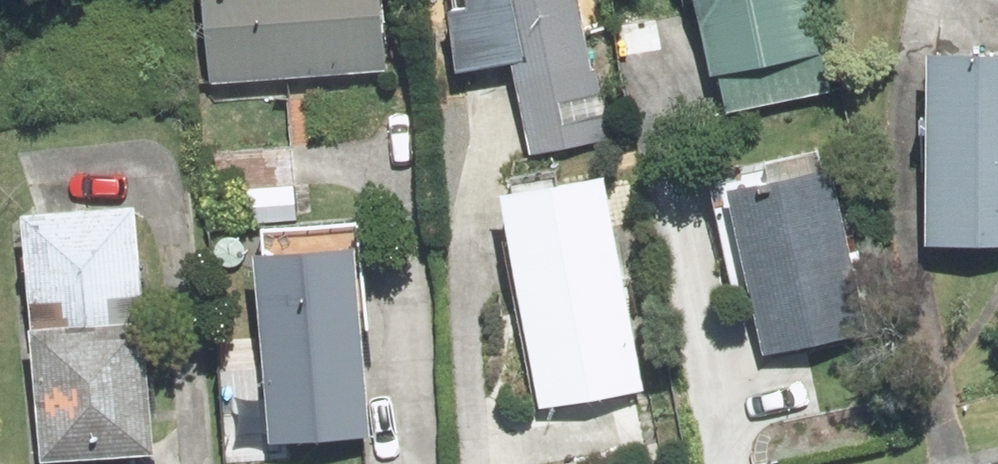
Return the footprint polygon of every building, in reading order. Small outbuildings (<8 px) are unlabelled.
[(220,82),(396,76),(393,0),(217,0),(220,82)] [(591,0),(483,0),(484,7),(458,11),(468,72),(520,64),(534,152),(613,140),(591,0)] [(723,118),(831,103),(817,0),(708,0),(723,118)] [(946,52),(937,241),(997,244),(997,54),(946,52)] [(870,334),(835,147),(716,169),(738,285),(758,281),(772,352),(870,334)] [(622,171),(511,188),(544,409),(655,393),(622,171)] [(303,192),(246,191),(246,223),(303,224),(303,192)] [(36,207),(46,463),(150,463),(165,463),(161,365),(149,365),(142,202),(36,207)] [(373,243),(271,245),(274,446),(376,444),(373,243)]
